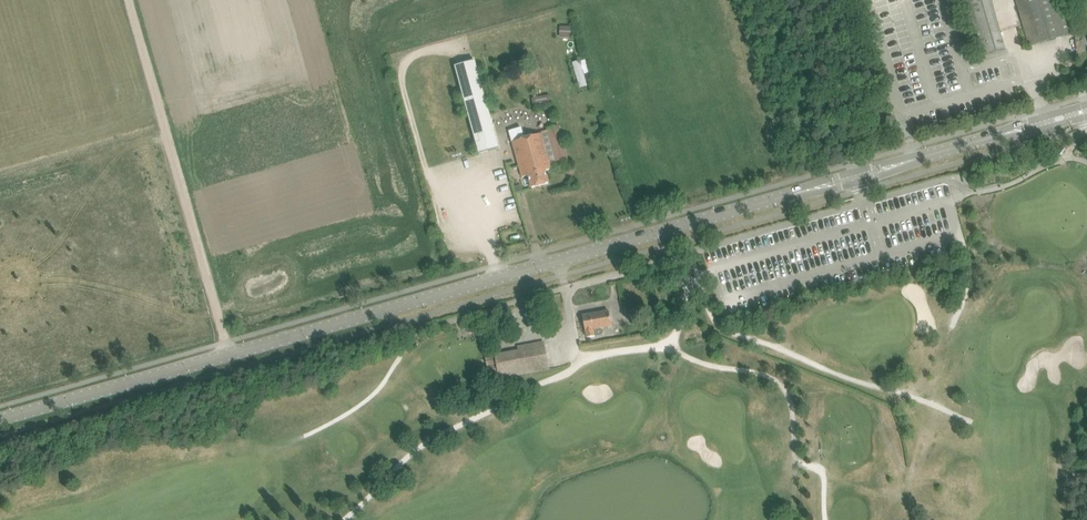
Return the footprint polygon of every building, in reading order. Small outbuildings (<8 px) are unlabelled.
[(977,57),(1005,49),(991,0),(961,0),(969,29),(977,57)] [(1029,46),(1075,33),(1066,0),(1016,0),(1029,46)] [(563,27),(562,38),(571,39),(571,27),(563,27)] [(575,61),(579,87),(588,86),(583,59),(575,61)] [(498,148),(474,61),(455,66),(479,153),(498,148)] [(541,96),(532,98),(534,105),(542,104),(541,96)] [(547,130),(540,132),(541,133),(548,158),(551,168),(569,163),(558,125),(547,128),(547,130)] [(521,127),(509,131),(519,166),(522,177),(528,175),(545,171),(551,169),(551,168),(548,158),(541,133),(524,138),(521,127)] [(545,171),(528,175),(532,188),(549,183),(545,171)] [(612,326),(609,311),(582,316),(585,331),(586,338),(594,336),(593,329),(612,326)] [(500,377),(523,373),(548,368),(544,343),(518,347),(519,351),(496,355),(500,377)]
